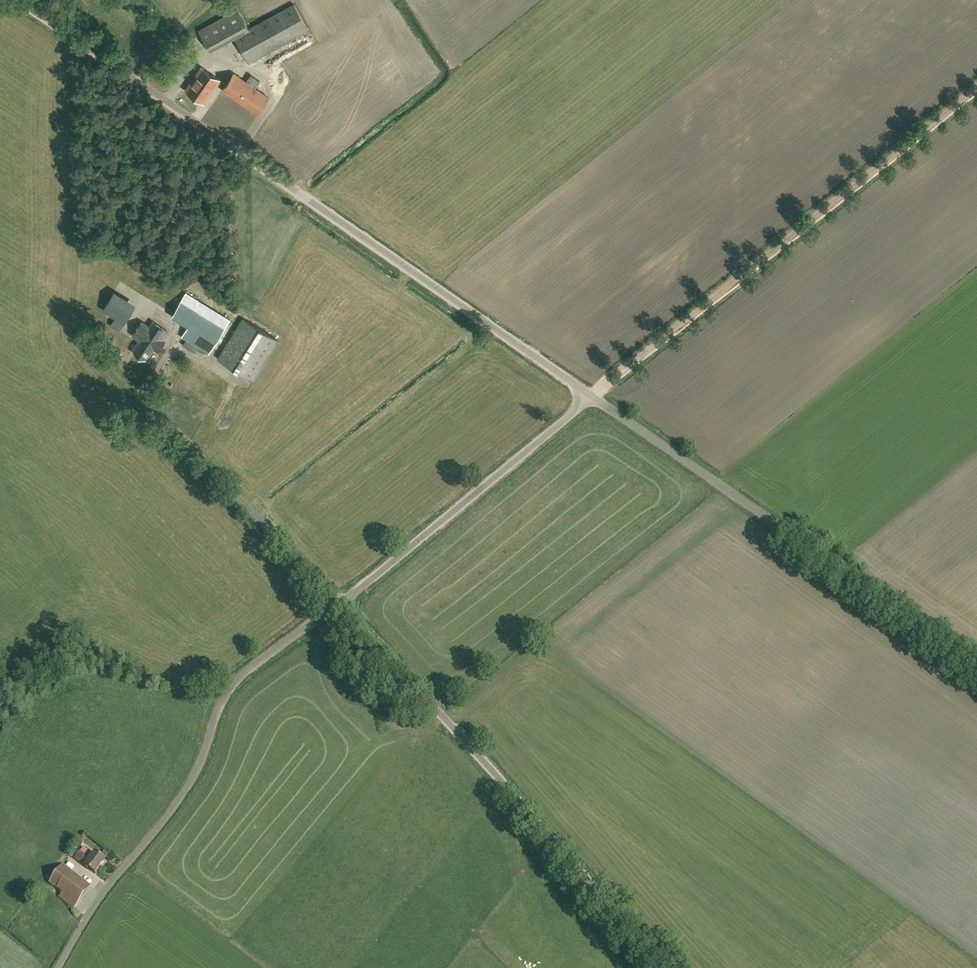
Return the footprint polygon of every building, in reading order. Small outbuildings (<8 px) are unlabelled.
[(308,30),(293,4),(248,29),(237,10),(199,31),(210,51),(234,37),(248,63),(308,30)] [(219,80),(201,68),(186,90),(203,102),(219,80)] [(251,74),(246,81),(233,73),(222,89),(257,113),(269,97),(255,88),(260,81),(251,74)] [(216,342),(229,320),(185,294),(180,302),(196,312),(187,328),(181,337),(186,340),(183,345),(195,352),(198,347),(254,381),(278,340),(242,318),(224,347),(216,342)] [(119,332),(130,313),(109,299),(102,310),(114,317),(109,326),(119,332)] [(133,335),(139,339),(132,349),(146,359),(153,348),(157,350),(164,340),(163,340),(168,332),(151,321),(148,326),(141,322),(133,335)] [(105,860),(95,853),(90,859),(79,851),(74,859),(95,874),(105,860)] [(63,865),(49,883),(62,893),(59,898),(74,909),(91,886),(63,865)]
